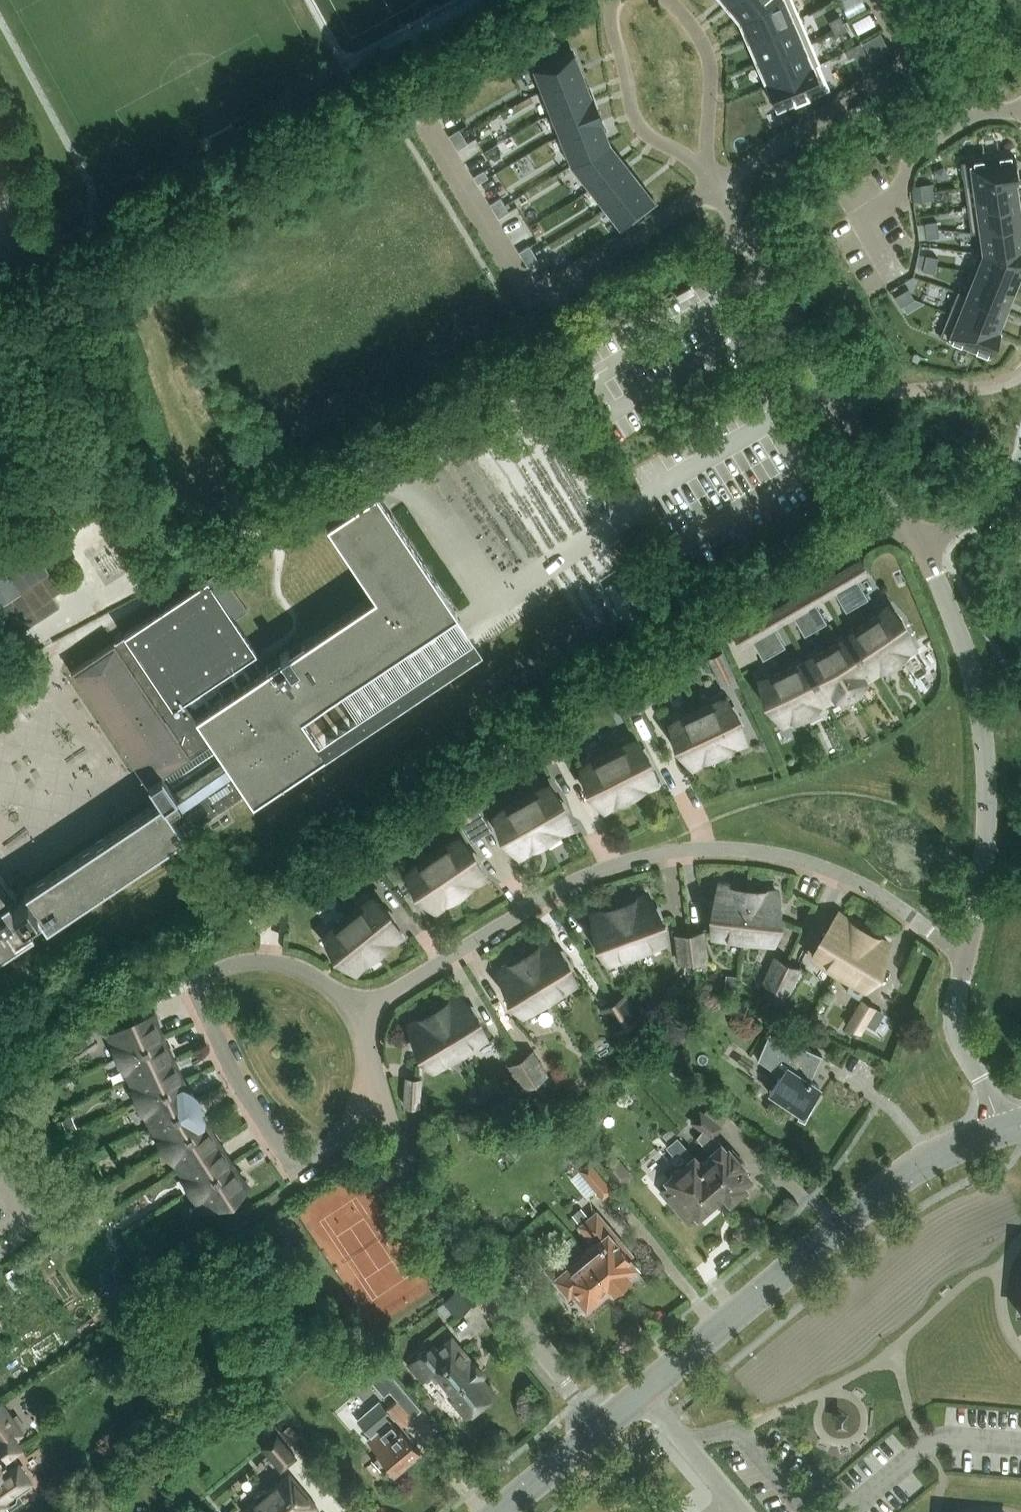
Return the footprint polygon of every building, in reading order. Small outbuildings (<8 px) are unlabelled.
[(726,1),(741,18),(771,0),(727,0),(726,1)] [(741,18),(750,40),(802,19),(793,0),(771,0),(741,18)] [(804,3),(809,11),(828,0),(810,0),(804,3)] [(839,15),(829,21),(833,28),(843,22),(839,15)] [(802,19),(750,40),(760,61),(811,41),(802,19)] [(843,22),(833,28),(837,35),(847,29),(843,22)] [(811,41),(760,61),(769,83),(814,65),(820,63),(811,41)] [(855,45),(845,50),(849,57),(859,52),(855,45)] [(573,52),(535,67),(544,90),(582,75),(573,52)] [(769,83),(767,84),(777,109),(824,89),(814,65),(769,83)] [(582,75),(544,90),(553,111),(590,97),(582,75)] [(590,97),(553,111),(562,136),(600,121),(602,120),(593,96),(590,97)] [(600,121),(562,136),(573,163),(608,142),(600,121)] [(463,137),(458,130),(448,136),(452,143),(463,137)] [(467,143),(463,137),(452,143),(456,150),(467,143)] [(608,142),(573,163),(591,186),(623,161),(608,142)] [(1013,154),(961,161),(964,184),(1016,177),(1013,154)] [(623,161),(591,186),(606,205),(638,180),(623,161)] [(473,176),(477,183),(487,177),(483,170),(473,176)] [(1016,177),(964,184),(968,207),(1019,200),(1016,177)] [(638,180),(606,205),(622,225),(653,200),(638,180)] [(932,182),(920,184),(921,192),(933,190),(932,182)] [(933,190),(921,192),(922,200),(934,198),(933,190)] [(504,205),(500,198),(489,204),(494,211),(504,205)] [(968,207),(971,230),(1020,223),(1020,219),(1019,200),(968,207)] [(508,211),(504,205),(494,211),(498,218),(508,211)] [(937,220),(925,222),(926,230),(938,228),(937,220)] [(971,230),(971,232),(976,231),(979,252),(1020,257),(1020,223),(971,230)] [(938,228),(926,230),(927,238),(939,236),(938,228)] [(529,246),(519,252),(523,259),(533,253),(529,246)] [(971,271),(1013,288),(1020,269),(1020,257),(979,252),(971,271)] [(533,253),(523,259),(527,266),(537,260),(533,253)] [(926,254),(925,262),(936,264),(938,257),(926,254)] [(925,262),(923,270),(935,272),(936,264),(925,262)] [(971,271),(963,291),(1005,308),(1013,288),(971,271)] [(908,287),(901,292),(908,302),(915,298),(908,287)] [(958,290),(950,311),(997,329),(1005,308),(963,291),(958,290)] [(901,292),(895,296),(901,306),(908,302),(901,292)] [(950,311),(940,335),(989,355),(999,330),(997,329),(950,311)] [(326,750),(303,714),(459,610),(382,494),(332,528),(375,593),(267,665),(235,617),(208,577),(207,576),(124,631),(125,633),(114,640),(71,669),(146,782),(148,781),(159,798),(24,889),(25,891),(11,900),(10,899),(9,900),(8,898),(16,892),(0,872),(0,956),(34,933),(31,928),(44,919),(47,924),(184,831),(170,810),(181,802),(183,806),(234,772),(252,799),(326,750)] [(97,514),(91,504),(76,513),(83,523),(97,514)] [(633,559),(620,539),(610,545),(623,565),(633,559)] [(72,601),(32,541),(0,563),(0,623),(12,641),(22,634),(29,644),(69,618),(62,608),(72,601)] [(871,577),(864,564),(852,571),(841,577),(831,584),(810,596),(800,601),(790,607),(769,619),(758,625),(746,632),(729,642),(727,643),(733,656),(871,577)] [(221,569),(208,577),(235,617),(248,608),(221,569)] [(805,632),(814,626),(800,601),(790,607),(805,632)] [(878,613),(867,621),(895,662),(894,660),(905,652),(915,648),(902,620),(887,604),(878,613)] [(847,634),(873,674),(893,660),(894,662),(895,662),(867,621),(847,634)] [(847,634),(827,648),(854,694),(859,689),(863,683),(865,679),(873,674),(847,634)] [(805,658),(826,701),(836,696),(839,697),(847,696),(854,694),(827,648),(805,658)] [(737,677),(723,650),(707,658),(720,685),(737,677)] [(805,711),(826,701),(805,658),(784,669),(806,714),(806,713),(805,711)] [(805,714),(806,714),(784,669),(772,675),(759,678),(765,699),(766,699),(784,724),(792,718),(804,712),(805,714)] [(627,681),(640,706),(649,701),(637,676),(627,681)] [(629,712),(640,706),(627,681),(616,686),(629,712)] [(726,696),(698,709),(718,752),(719,752),(717,749),(732,743),(733,745),(745,742),(738,713),(726,696)] [(717,752),(718,752),(698,709),(670,722),(675,742),(693,767),(703,759),(702,756),(716,750),(717,752)] [(539,730),(553,755),(562,750),(548,725),(539,730)] [(543,761),(553,755),(539,730),(529,735),(543,761)] [(636,738),(608,752),(630,794),(629,792),(643,785),(644,787),(657,783),(648,755),(648,754),(636,738)] [(629,795),(630,794),(608,752),(581,766),(587,786),(605,810),(615,802),(614,799),(628,792),(629,795)] [(561,798),(549,783),(522,798),(545,840),(545,839),(544,837),(558,829),(559,832),(571,827),(561,798)] [(454,789),(470,814),(478,809),(462,784),(454,789)] [(461,819),(470,814),(454,789),(445,794),(461,819)] [(544,840),(545,840),(522,798),(494,813),(501,832),(521,856),(531,848),(529,845),(543,838),(544,840)] [(458,835),(433,853),(459,892),(460,892),(458,889),(471,881),(473,883),(485,877),(473,850),(458,835)] [(459,892),(433,853),(407,870),(415,889),(416,889),(436,910),(446,901),(444,899),(457,890),(459,892)] [(712,933),(743,936),(748,889),(747,889),(747,891),(731,890),(732,887),(719,883),(711,912),(710,912),(712,933)] [(748,889),(743,936),(773,940),(779,920),(777,890),(764,891),(764,893),(748,892),(748,889)] [(620,904),(637,949),(666,938),(662,918),(647,892),(635,899),(636,901),(622,906),(621,904),(620,904)] [(372,895),(348,914),(378,952),(378,951),(377,949),(389,939),(390,942),(402,935),(388,909),(372,895)] [(607,960),(637,949),(620,904),(621,907),(606,912),(605,910),(592,912),(597,941),(597,942),(607,960)] [(812,954),(839,970),(863,929),(862,928),(861,931),(847,923),(849,921),(839,912),(819,934),(812,954)] [(377,952),(378,952),(348,914),(324,934),(334,952),(356,972),(365,962),(363,960),(376,950),(377,952)] [(689,930),(693,959),(704,958),(700,929),(689,930)] [(858,997),(867,986),(866,985),(879,970),(889,942),(877,937),(875,939),(862,931),(863,929),(839,970),(851,977),(846,990),(858,997)] [(679,961),(693,959),(689,930),(676,932),(679,961)] [(524,955),(549,995),(576,979),(568,960),(548,938),(538,946),(540,949),(526,957),(525,954),(524,955)] [(523,1012),(549,995),(524,955),(525,957),(512,966),(511,963),(498,968),(509,996),(523,1012)] [(763,983),(775,988),(788,961),(776,956),(763,983)] [(798,966),(788,961),(775,988),(785,993),(798,966)] [(173,980),(155,988),(161,999),(178,992),(173,980)] [(435,1009),(435,1010),(459,1050),(486,1034),(478,1015),(458,993),(448,1001),(450,1004),(436,1012),(435,1009)] [(612,998),(628,1024),(636,1018),(621,993),(612,998)] [(747,1003),(731,996),(725,1011),(741,1018),(747,1003)] [(618,1030),(628,1024),(612,998),(602,1005),(618,1030)] [(862,999),(847,1024),(860,1032),(875,1006),(862,999)] [(433,1067),(459,1050),(435,1010),(434,1010),(435,1012),(422,1021),(421,1018),(408,1023),(419,1051),(433,1067)] [(117,1056),(118,1057),(163,1036),(157,1022),(154,1011),(133,1016),(108,1034),(114,1042),(120,1055),(117,1056)] [(769,1031),(757,1058),(781,1073),(769,1090),(802,1112),(820,1086),(809,1079),(819,1054),(769,1031)] [(130,1077),(173,1058),(163,1036),(118,1057),(120,1056),(130,1077)] [(520,1057),(536,1083),(545,1077),(530,1052),(520,1057)] [(526,1089),(536,1083),(520,1057),(511,1063),(526,1089)] [(137,1100),(138,1100),(183,1079),(173,1058),(130,1077),(140,1098),(137,1100)] [(401,1075),(400,1105),(418,1105),(419,1076),(401,1075)] [(140,1100),(152,1124),(193,1101),(183,1079),(138,1100),(138,1101),(140,1100)] [(164,1148),(206,1121),(193,1101),(152,1124),(166,1146),(164,1148)] [(700,1164),(724,1191),(723,1192),(729,1199),(731,1197),(733,1199),(737,1198),(743,1193),(743,1190),(742,1188),(745,1186),(741,1181),(748,1175),(740,1166),(743,1164),(728,1147),(727,1148),(718,1138),(717,1139),(713,1136),(721,1125),(700,1110),(692,1121),(703,1129),(698,1136),(713,1153),(701,1163),(700,1164)] [(70,1117),(63,1120),(68,1130),(75,1127),(70,1117)] [(166,1147),(179,1167),(219,1142),(206,1121),(164,1148),(164,1149),(166,1147)] [(700,1164),(701,1163),(671,1128),(665,1133),(672,1141),(667,1146),(674,1154),(680,1150),(685,1156),(678,1162),(682,1166),(659,1186),(686,1217),(694,1210),(697,1214),(700,1211),(702,1213),(705,1213),(714,1206),(714,1202),(713,1201),(723,1192),(724,1191),(700,1164)] [(232,1162),(219,1142),(179,1167),(192,1187),(189,1188),(190,1189),(232,1162)] [(601,1163),(619,1185),(633,1173),(615,1151),(601,1163)] [(610,1188),(587,1160),(577,1169),(600,1197),(610,1188)] [(240,1175),(232,1162),(190,1189),(192,1188),(200,1200),(204,1209),(232,1197),(248,1183),(240,1175)] [(587,1215),(580,1207),(571,1214),(578,1222),(587,1215)] [(583,1252),(610,1284),(613,1287),(615,1286),(622,1287),(627,1282),(627,1276),(629,1274),(627,1271),(635,1264),(628,1256),(630,1255),(610,1231),(612,1229),(596,1210),(579,1225),(587,1236),(589,1234),(595,1241),(583,1251),(583,1252)] [(566,1236),(561,1228),(553,1234),(559,1242),(566,1236)] [(583,1252),(583,1251),(570,1236),(562,1243),(572,1255),(577,1257),(570,1263),(563,1253),(545,1268),(554,1279),(556,1278),(569,1292),(572,1289),(586,1306),(593,1305),(601,1297),(600,1293),(610,1284),(583,1252)] [(451,1296),(444,1302),(458,1318),(475,1304),(461,1288),(451,1296)] [(431,1345),(409,1363),(423,1380),(432,1372),(465,1411),(474,1404),(476,1406),(486,1398),(484,1396),(491,1390),(480,1376),(482,1374),(479,1370),(481,1368),(476,1363),(474,1364),(451,1337),(435,1351),(431,1345)] [(258,1347),(256,1346),(251,1338),(236,1348),(243,1357),(249,1353),(258,1347)] [(399,1383),(390,1390),(398,1399),(413,1416),(421,1409),(399,1383)] [(371,1410),(359,1420),(372,1435),(368,1439),(381,1453),(374,1459),(383,1471),(391,1465),(395,1470),(420,1449),(401,1426),(410,1419),(395,1401),(386,1408),(379,1399),(369,1407),(371,1410)] [(6,1500),(11,1507),(25,1498),(20,1490),(33,1481),(13,1450),(22,1444),(16,1435),(22,1431),(2,1401),(0,1403),(0,1504),(6,1500)] [(302,1435),(292,1423),(282,1432),(292,1444),(302,1435)] [(295,1457),(277,1436),(265,1446),(283,1467),(295,1457)] [(258,1500),(257,1501),(265,1511),(263,1511),(311,1511),(317,1507),(290,1474),(271,1489),(266,1488),(259,1489),(257,1495),(258,1500)]
